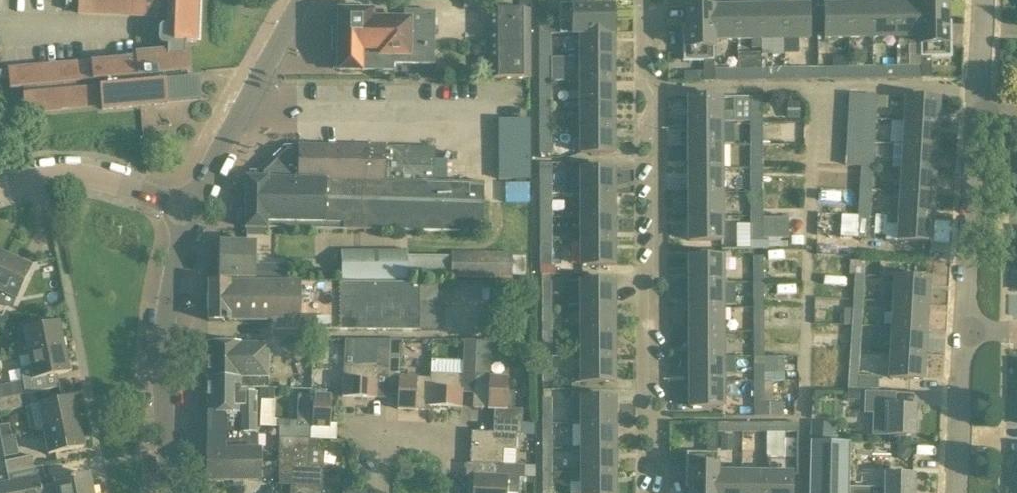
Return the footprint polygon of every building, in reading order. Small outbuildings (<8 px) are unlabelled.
[(186,73),(189,73),(187,51),(184,51),(184,43),(195,43),(197,0),(77,0),(76,13),(165,17),(165,25),(164,25),(161,26),(159,27),(158,29),(157,31),(157,40),(157,42),(158,44),(160,45),(163,46),(164,46),(164,53),(134,55),(134,60),(45,67),(46,76),(8,80),(9,89),(25,88),(25,93),(22,94),(23,108),(24,112),(100,105),(100,110),(166,104),(166,103),(199,100),(197,79),(186,80),(186,73)] [(558,3),(558,23),(559,34),(579,33),(611,33),(611,16),(613,16),(613,15),(611,15),(611,7),(587,7),(587,3),(558,3)] [(920,57),(931,57),(950,57),(950,28),(946,28),(945,4),(938,4),(938,3),(936,3),(936,4),(919,5),(920,37),(920,57)] [(848,38),(871,38),(871,5),(847,6),(848,38)] [(894,5),(871,5),(871,38),(895,38),(894,5)] [(894,5),(895,38),(920,37),(919,5),(894,5)] [(713,60),(713,40),(712,8),(695,8),(695,6),(694,6),(694,8),(686,8),(687,32),(683,32),(683,61),(703,61),(713,60)] [(784,7),(785,39),(809,39),(808,6),(784,7)] [(824,39),(848,38),(847,6),(823,6),(824,39)] [(736,7),(712,8),(713,40),(737,40),(736,7)] [(751,40),(751,48),(761,48),(760,40),(761,40),(760,7),(736,7),(737,40),(751,40)] [(785,39),(784,7),(760,7),(761,40),(783,39),(785,39)] [(488,79),(530,79),(529,10),(488,10),(488,79)] [(339,11),(338,31),(341,31),(341,49),(338,49),(337,70),(393,71),(393,62),(434,63),(435,12),(404,12),(404,20),(371,20),(371,12),(339,11)] [(539,22),(538,22),(538,34),(548,34),(548,23),(539,23),(539,22)] [(558,23),(548,23),(548,34),(551,34),(559,34),(558,23)] [(579,33),(580,57),(611,57),(611,33),(579,33)] [(538,34),(538,57),(551,57),(551,38),(551,34),(548,34),(538,34)] [(538,57),(538,81),(551,81),(551,57),(538,57)] [(580,57),(580,81),(611,80),(611,57),(580,57)] [(931,57),(920,57),(921,67),(921,68),(931,68),(931,57)] [(713,60),(703,61),(703,71),(714,71),(714,70),(713,60)] [(439,63),(438,79),(449,79),(450,63),(439,63)] [(896,67),(872,67),(872,79),(896,79),(896,67)] [(921,68),(921,67),(896,67),(896,79),(921,78),(921,68)] [(809,68),(783,69),(783,80),(809,80),(809,68)] [(921,68),(921,78),(932,78),(932,77),(931,77),(931,68),(921,68)] [(759,69),(735,70),(736,81),(759,81),(759,69)] [(759,69),(759,81),(783,80),(783,69),(759,69)] [(714,71),(714,82),(736,81),(735,70),(714,70),(714,71)] [(702,81),(702,82),(714,82),(714,71),(703,71),(703,81),(702,81)] [(580,81),(580,104),(611,104),(611,80),(580,81)] [(538,81),(538,105),(551,105),(551,81),(538,81)] [(848,94),(847,118),(875,120),(876,95),(848,94)] [(688,97),(688,123),(719,123),(733,122),(732,111),(719,112),(719,97),(688,97)] [(762,114),(762,98),(749,97),(749,122),(762,121),(762,114)] [(905,97),(904,121),(936,123),(938,99),(905,97)] [(570,115),(570,129),(580,129),(612,128),(611,104),(580,104),(580,115),(570,115)] [(538,105),(538,128),(551,128),(551,105),(538,105)] [(847,118),(845,142),(873,143),(875,120),(847,118)] [(497,119),(498,180),(530,180),(530,119),(497,119)] [(749,122),(749,137),(749,145),(762,145),(762,121),(749,122)] [(935,147),(936,123),(904,121),(902,145),(935,147)] [(719,145),(719,123),(688,123),(688,145),(719,145)] [(538,128),(538,159),(551,159),(551,128),(538,128)] [(580,129),(580,152),(612,152),(612,128),(580,129)] [(844,165),(860,167),(872,168),(873,143),(845,142),(844,165)] [(688,145),(688,168),(719,168),(719,145),(688,145)] [(749,145),(750,168),(762,168),(762,145),(749,145)] [(902,145),(901,169),(934,171),(935,147),(902,145)] [(284,148),(252,179),(245,179),(244,228),(266,229),(266,221),(343,223),(343,230),(407,231),(482,233),(482,202),(482,183),(461,183),(446,183),(434,182),(434,161),(434,149),(297,146),(297,149),(284,148)] [(434,161),(434,182),(446,183),(446,161),(434,161)] [(551,194),(551,163),(539,163),(539,194),(551,194)] [(860,167),(859,175),(858,190),(871,190),(872,175),(872,168),(860,167)] [(719,192),(719,174),(730,174),(730,169),(719,169),(719,168),(688,168),(688,192),(719,192)] [(762,192),(762,168),(750,168),(750,192),(762,192)] [(901,169),(892,168),(890,191),(891,192),(900,193),(932,195),(934,171),(901,169)] [(580,169),(580,193),(612,193),(612,169),(580,169)] [(506,201),(530,201),(530,181),(506,181),(506,201)] [(870,214),(870,202),(871,190),(858,190),(857,206),(857,214),(870,214)] [(688,192),(688,216),(720,216),(719,192),(688,192)] [(763,215),(762,192),(750,192),(750,215),(763,215)] [(612,217),(612,193),(580,193),(580,217),(612,217)] [(900,193),(898,216),(931,218),(932,195),(900,193)] [(551,217),(551,194),(539,194),(538,217),(551,217)] [(868,240),(869,222),(870,214),(857,214),(856,238),(868,240)] [(763,219),(763,215),(750,215),(750,241),(762,241),(763,236),(763,219)] [(720,240),(720,216),(688,216),(688,240),(720,240)] [(929,242),(931,218),(898,216),(897,240),(929,242)] [(538,217),(538,241),(551,241),(551,217),(538,217)] [(612,241),(612,217),(580,217),(581,241),(612,241)] [(786,220),(763,219),(763,236),(785,236),(786,220)] [(551,266),(551,241),(538,241),(538,267),(551,266)] [(613,265),(612,241),(581,241),(581,265),(613,265)] [(218,277),(254,278),(285,278),(285,266),(254,265),(254,243),(219,242),(218,277)] [(752,249),(752,282),(770,282),(770,250),(763,250),(763,249),(752,249)] [(407,250),(341,250),(341,279),(407,279),(407,250)] [(452,279),(512,279),(512,252),(452,252),(452,279)] [(8,257),(0,253),(0,275),(8,257)] [(15,300),(16,301),(31,267),(8,257),(0,275),(0,305),(11,310),(15,300)] [(689,258),(689,283),(721,283),(721,258),(689,258)] [(551,307),(551,282),(550,273),(540,274),(540,282),(540,307),(551,307)] [(927,276),(894,274),(883,273),(881,300),(926,302),(927,276)] [(854,274),(853,298),(862,299),(864,275),(854,274)] [(580,281),(580,307),(613,307),(613,281),(580,281)] [(436,330),(437,308),(437,287),(437,284),(419,283),(419,285),(208,282),(208,321),(269,322),(268,330),(418,331),(436,330)] [(734,297),(721,297),(721,283),(689,283),(689,308),(721,308),(721,307),(734,307),(734,297)] [(783,283),(763,283),(753,283),(753,307),(763,307),(763,306),(783,306),(783,283)] [(853,298),(852,309),(851,325),(861,325),(862,299),(853,298)] [(892,313),(891,326),(924,328),(926,302),(881,300),(881,301),(887,302),(887,313),(892,313)] [(551,331),(551,307),(540,307),(540,331),(551,331)] [(613,331),(613,307),(580,307),(580,332),(613,331)] [(753,307),(753,331),(763,331),(763,307),(753,307)] [(689,308),(689,332),(721,332),(721,308),(689,308)] [(843,324),(851,325),(852,309),(844,308),(843,324)] [(17,357),(28,355),(28,356),(64,349),(59,324),(24,330),(26,342),(15,344),(17,357)] [(859,351),(861,325),(851,325),(851,330),(849,350),(859,351)] [(880,347),(889,347),(889,326),(880,326),(880,347)] [(891,326),(890,352),(923,354),(924,328),(891,326)] [(551,357),(551,356),(562,356),(562,331),(551,331),(540,331),(541,357),(551,357)] [(613,356),(613,331),(580,332),(580,356),(613,356)] [(771,331),(763,331),(753,331),(753,356),(763,356),(763,338),(771,338),(771,331)] [(689,332),(689,357),(722,357),(721,332),(689,332)] [(376,376),(387,377),(388,340),(344,340),(342,396),(375,397),(376,376)] [(397,408),(429,410),(431,373),(430,373),(430,377),(399,376),(401,340),(388,340),(387,377),(386,387),(398,387),(397,408)] [(474,375),(476,340),(463,340),(462,374),(431,373),(429,410),(430,410),(430,405),(461,406),(462,385),(473,386),(474,375)] [(515,392),(505,391),(506,376),(489,375),(491,341),(476,340),(474,375),(473,386),(472,407),(493,408),(493,420),(522,421),(522,409),(514,408),(515,392)] [(267,388),(267,378),(267,345),(239,345),(239,344),(206,344),(207,378),(238,378),(238,388),(267,388)] [(58,388),(56,375),(68,372),(64,349),(28,356),(31,367),(20,369),(24,394),(29,393),(30,397),(34,399),(37,395),(37,392),(58,388)] [(858,375),(859,351),(849,350),(847,389),(857,390),(858,375)] [(921,380),(923,354),(890,352),(888,378),(921,380)] [(613,382),(613,356),(580,356),(580,382),(613,382)] [(753,356),(753,381),(772,381),(784,381),(784,356),(763,356),(753,356)] [(541,357),(541,382),(550,382),(550,388),(569,388),(569,379),(560,379),(560,366),(551,366),(551,357),(541,357)] [(689,357),(690,382),(722,381),(722,357),(689,357)] [(878,377),(858,375),(857,390),(877,391),(878,377)] [(238,394),(238,388),(238,378),(207,378),(207,450),(206,450),(242,450),(242,434),(255,434),(255,424),(255,393),(238,394)] [(722,407),(722,381),(690,382),(690,407),(722,407)] [(772,403),(772,381),(753,381),(754,417),(783,416),(783,403),(772,403)] [(865,392),(865,413),(873,413),(877,413),(877,421),(886,421),(885,436),(913,437),(914,409),(895,408),(895,393),(865,392)] [(329,396),(297,394),(296,426),(279,425),(278,437),(306,438),(306,427),(328,428),(329,396)] [(20,396),(0,399),(0,412),(22,408),(20,396)] [(38,405),(43,431),(78,424),(74,398),(38,405)] [(541,398),(541,424),(552,424),(551,398),(541,398)] [(580,398),(581,424),(614,424),(614,398),(580,398)] [(521,434),(522,421),(493,420),(492,432),(471,431),(470,463),(495,464),(502,464),(503,449),(515,450),(516,433),(521,434)] [(0,425),(0,430),(6,456),(18,453),(11,423),(0,425)] [(707,423),(706,438),(717,438),(717,435),(717,423),(707,423)] [(717,435),(741,435),(741,423),(717,423),(717,435)] [(765,423),(741,423),(741,435),(766,434),(765,423)] [(765,423),(766,434),(797,434),(798,423),(765,423)] [(811,423),(810,441),(842,442),(842,436),(833,436),(833,424),(811,423)] [(83,448),(78,424),(43,431),(48,454),(83,448)] [(552,449),(552,432),(552,424),(541,424),(541,449),(552,449)] [(614,448),(614,424),(581,424),(581,448),(614,448)] [(306,438),(278,437),(277,469),(277,476),(289,476),(288,492),(320,492),(322,449),(308,448),(309,438),(306,438)] [(706,438),(706,453),(716,453),(717,438),(706,438)] [(884,488),(848,487),(849,442),(836,442),(810,441),(808,492),(912,492),(913,476),(885,475),(884,488)] [(892,462),(909,468),(915,450),(898,444),(892,462)] [(581,448),(581,472),(614,472),(614,448),(581,448)] [(551,473),(552,449),(541,449),(541,473),(551,473)] [(258,450),(242,450),(206,450),(206,482),(259,482),(259,469),(258,450)] [(716,453),(706,453),(687,453),(686,482),(690,482),(690,492),(716,492),(716,473),(716,453)] [(4,462),(6,473),(34,468),(32,456),(4,462)] [(502,464),(495,464),(495,475),(473,474),(473,492),(505,492),(513,492),(518,492),(518,478),(524,478),(524,465),(502,464)] [(34,468),(6,473),(8,481),(0,482),(0,492),(92,492),(88,476),(46,484),(42,466),(34,468)] [(581,483),(581,492),(614,492),(614,472),(581,472),(569,472),(569,483),(581,483)] [(551,473),(541,473),(541,492),(551,492),(551,473)] [(716,492),(740,492),(741,473),(716,473),(716,492)] [(766,474),(741,473),(740,492),(765,492),(766,474)] [(766,474),(765,492),(791,492),(791,474),(766,474)]
